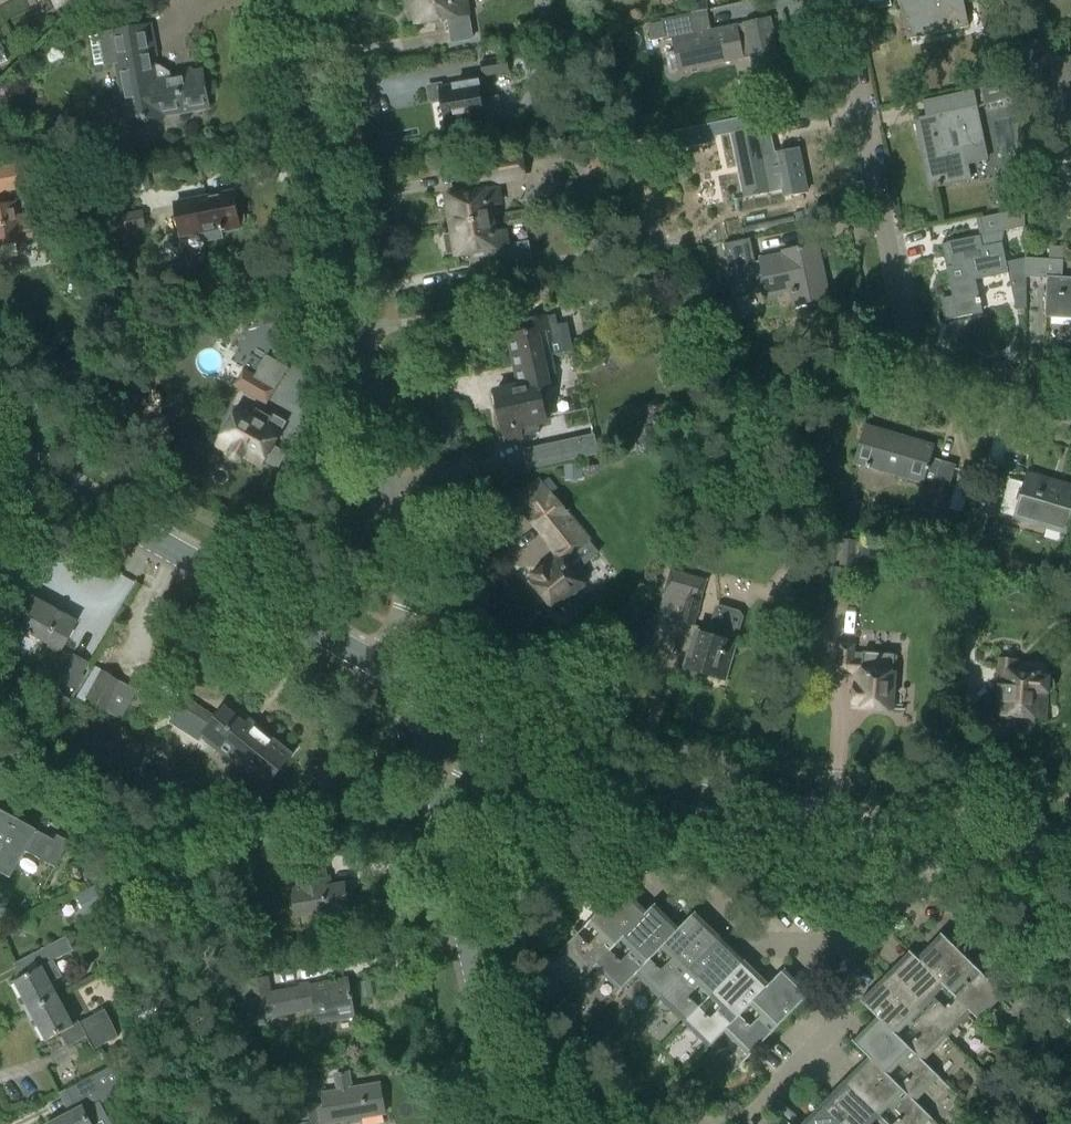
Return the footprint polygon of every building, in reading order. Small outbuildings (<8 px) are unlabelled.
[(410,25),(435,21),(435,22),(452,18),(452,17),(469,14),(467,0),(464,0),(455,2),(454,0),(406,0),(410,25)] [(692,13),(706,10),(707,10),(705,0),(689,0),(692,13)] [(907,40),(969,27),(963,0),(899,0),(907,40)] [(781,71),(770,19),(711,31),(706,10),(692,13),(662,20),(662,21),(649,24),(652,40),(666,37),(667,40),(673,39),(676,51),(665,53),(669,72),(679,70),(680,71),(751,58),(755,76),(781,71)] [(84,33),(76,20),(61,30),(69,43),(84,33)] [(209,108),(202,72),(170,78),(169,74),(158,67),(157,68),(157,67),(155,67),(153,58),(155,57),(150,31),(121,36),(92,41),(97,67),(115,63),(121,98),(123,98),(128,123),(140,121),(209,108)] [(1048,39),(1022,39),(1022,52),(1049,52),(1048,39)] [(1052,59),(1055,112),(1070,111),(1070,58),(1052,59)] [(481,63),(483,77),(510,72),(508,59),(481,63)] [(499,98),(482,101),(479,82),(459,86),(440,89),(447,128),(458,126),(459,126),(486,122),(502,119),(499,98)] [(1019,95),(1016,82),(983,88),(986,105),(1019,95)] [(971,180),(964,149),(984,145),(976,108),(916,120),(921,143),(920,143),(923,158),(924,157),(930,188),(937,187),(937,188),(942,188),(942,186),(971,180)] [(735,162),(739,179),(741,178),(745,199),(784,191),(785,198),(807,193),(798,149),(769,155),(763,126),(732,133),(738,161),(735,162)] [(701,140),(698,127),(681,131),(684,144),(701,140)] [(1024,147),(1024,164),(1056,164),(1056,147),(1024,147)] [(17,189),(13,171),(4,173),(3,168),(0,168),(0,192),(17,189)] [(451,217),(453,227),(492,220),(490,206),(501,204),(499,189),(491,191),(489,178),(478,180),(480,191),(464,194),(464,196),(459,196),(448,198),(449,206),(444,207),(446,217),(451,217)] [(224,239),(222,230),(241,227),(235,194),(175,205),(180,235),(202,231),(204,243),(224,239)] [(21,242),(21,241),(43,237),(39,218),(38,218),(37,212),(16,216),(13,203),(2,205),(0,197),(0,246),(21,242)] [(1008,271),(1006,263),(1002,243),(1005,231),(1025,226),(1021,209),(981,218),(984,235),(966,239),(948,243),(953,267),(947,268),(953,297),(941,300),(945,320),(958,318),(981,313),(979,303),(981,303),(981,299),(978,299),(973,279),(1008,271)] [(106,219),(109,235),(146,228),(143,212),(106,219)] [(508,247),(505,233),(494,235),(492,220),(453,227),(454,234),(445,235),(448,255),(457,254),(457,256),(459,255),(474,253),(491,251),(494,272),(533,265),(529,243),(508,247)] [(829,299),(818,245),(783,253),(784,255),(760,260),(761,262),(755,263),(750,240),(724,245),(727,261),(732,284),(735,299),(762,293),(761,288),(766,287),(768,297),(791,292),(794,306),(829,299)] [(1064,259),(1065,249),(1051,248),(1051,258),(1064,259)] [(1048,279),(1046,316),(1070,317),(1070,279),(1063,279),(1063,261),(1026,259),(1026,278),(1048,279)] [(1026,308),(1026,294),(1014,297),(1016,310),(1026,308)] [(509,336),(515,361),(552,355),(573,351),(568,324),(557,326),(555,316),(529,321),(531,331),(509,336)] [(658,339),(660,351),(669,350),(667,338),(658,339)] [(552,355),(515,361),(520,387),(495,392),(507,443),(550,434),(541,390),(550,388),(547,376),(556,374),(552,355)] [(237,387),(266,403),(274,388),(245,372),(237,387)] [(274,446),(281,434),(288,421),(274,414),(272,418),(256,409),(251,418),(236,409),(220,440),(233,447),(228,456),(241,463),(246,455),(264,464),(266,461),(278,468),(287,453),(274,446)] [(947,495),(956,465),(941,461),(941,462),(930,459),(934,446),(865,426),(855,463),(923,482),(924,481),(934,484),(933,491),(932,494),(946,498),(947,495)] [(528,470),(569,461),(565,441),(524,450),(528,470)] [(565,463),(566,478),(583,477),(582,463),(565,463)] [(1025,483),(1010,479),(1000,512),(1015,517),(1066,532),(1070,514),(1070,486),(1028,473),(1025,483)] [(590,541),(551,494),(540,480),(516,500),(526,513),(544,534),(549,530),(562,546),(555,552),(559,557),(531,579),(543,594),(542,598),(548,605),(552,605),(555,608),(583,586),(564,562),(590,541)] [(987,540),(1012,548),(1017,530),(992,522),(987,540)] [(870,567),(872,545),(858,543),(858,542),(839,540),(836,565),(855,567),(856,566),(870,567)] [(973,564),(973,546),(959,546),(959,564),(973,564)] [(695,625),(702,600),(700,600),(704,588),(700,587),(702,582),(673,573),(668,590),(675,592),(667,617),(695,625)] [(20,617),(22,618),(15,632),(33,641),(35,637),(58,649),(73,623),(33,600),(25,614),(23,613),(20,617)] [(724,680),(734,642),(741,619),(738,613),(718,608),(715,609),(707,634),(696,631),(686,667),(682,666),(678,679),(696,684),(699,672),(724,680)] [(854,707),(872,708),(874,711),(884,712),(887,709),(891,709),(894,673),(892,673),(894,655),(863,653),(862,661),(853,661),(854,645),(839,644),(837,670),(856,672),(854,707)] [(59,681),(72,688),(86,664),(73,656),(59,681)] [(997,714),(1019,716),(1023,720),(1031,720),(1034,717),(1045,717),(1046,692),(1050,692),(1054,688),(1055,683),(1052,679),(1047,677),(1047,673),(1016,671),(1017,662),(1001,661),(997,714)] [(93,664),(80,697),(128,715),(140,682),(93,664)] [(66,700),(53,692),(36,722),(49,730),(66,700)] [(205,732),(207,730),(216,718),(200,708),(185,699),(176,713),(191,723),(205,732)] [(225,707),(216,718),(207,730),(221,741),(218,744),(218,751),(228,758),(234,757),(237,754),(251,765),(245,772),(265,788),(293,754),(257,725),(253,730),(225,707)] [(16,813),(15,813),(13,818),(0,811),(0,844),(16,813)] [(0,844),(0,873),(8,877),(22,850),(53,866),(42,886),(43,886),(68,841),(55,834),(52,839),(14,819),(0,844)] [(89,850),(88,834),(73,835),(74,851),(89,850)] [(245,853),(248,869),(285,862),(282,846),(245,853)] [(578,865),(585,873),(594,864),(587,856),(578,865)] [(298,888),(292,889),(297,917),(349,908),(345,884),(329,886),(325,864),(295,869),(298,888)] [(97,880),(93,866),(81,868),(84,883),(97,880)] [(90,911),(107,902),(98,884),(80,893),(90,911)] [(649,912),(624,887),(545,967),(571,992),(578,985),(649,912)] [(649,912),(578,985),(602,1008),(618,992),(681,928),(656,905),(649,912)] [(721,936),(696,912),(681,928),(618,992),(643,1016),(721,936)] [(942,933),(918,958),(990,1031),(998,1038),(1022,1012),(942,933)] [(67,936),(41,950),(48,963),(22,978),(15,981),(31,1011),(59,996),(51,982),(63,975),(55,960),(74,949),(67,936)] [(746,960),(721,936),(643,1016),(667,1041),(746,960)] [(910,951),(886,975),(967,1055),(990,1031),(918,958),(910,951)] [(746,960),(667,1041),(692,1065),(708,1049),(771,984),(746,960)] [(771,984),(708,1049),(733,1073),(811,993),(786,968),(771,984)] [(886,975),(861,1001),(877,1016),(942,1079),(967,1055),(886,975)] [(245,999),(246,1003),(239,1005),(243,1029),(265,1024),(264,1019),(315,1009),(318,1024),(356,1017),(349,979),(272,993),(269,977),(228,985),(231,1002),(245,999)] [(74,1024),(59,996),(31,1011),(47,1041),(61,1033),(69,1046),(87,1037),(94,1050),(118,1036),(113,1023),(106,1009),(81,1022),(80,1021),(74,1024)] [(1069,996),(1057,1009),(1070,1022),(1070,1020),(1070,998),(1069,996)] [(877,1016),(853,1041),(870,1057),(934,1119),(958,1095),(942,1079),(877,1016)] [(846,1081),(889,1123),(939,1123),(934,1119),(870,1057),(846,1081)] [(129,1070),(120,1062),(114,1068),(123,1076),(129,1070)] [(102,1104),(126,1078),(112,1066),(92,1076),(60,1093),(60,1094),(68,1090),(78,1108),(70,1113),(49,1123),(112,1123),(102,1104)] [(339,1091),(322,1094),(324,1105),(316,1106),(316,1105),(301,1107),(304,1123),(319,1123),(318,1118),(326,1117),(327,1123),(331,1123),(385,1114),(380,1084),(352,1089),(349,1073),(336,1076),(339,1091)] [(563,1077),(557,1084),(567,1093),(576,1083),(569,1077),(563,1077)] [(821,1106),(840,1123),(889,1123),(846,1081),(821,1106)] [(566,1116),(578,1103),(568,1093),(556,1106),(566,1116)] [(1043,1113),(1033,1103),(1024,1113),(1026,1115),(1034,1122),(1043,1113)] [(804,1123),(840,1123),(821,1106),(804,1123)] [(1018,1123),(1020,1123),(1032,1123),(1034,1122),(1026,1115),(1018,1123)]
